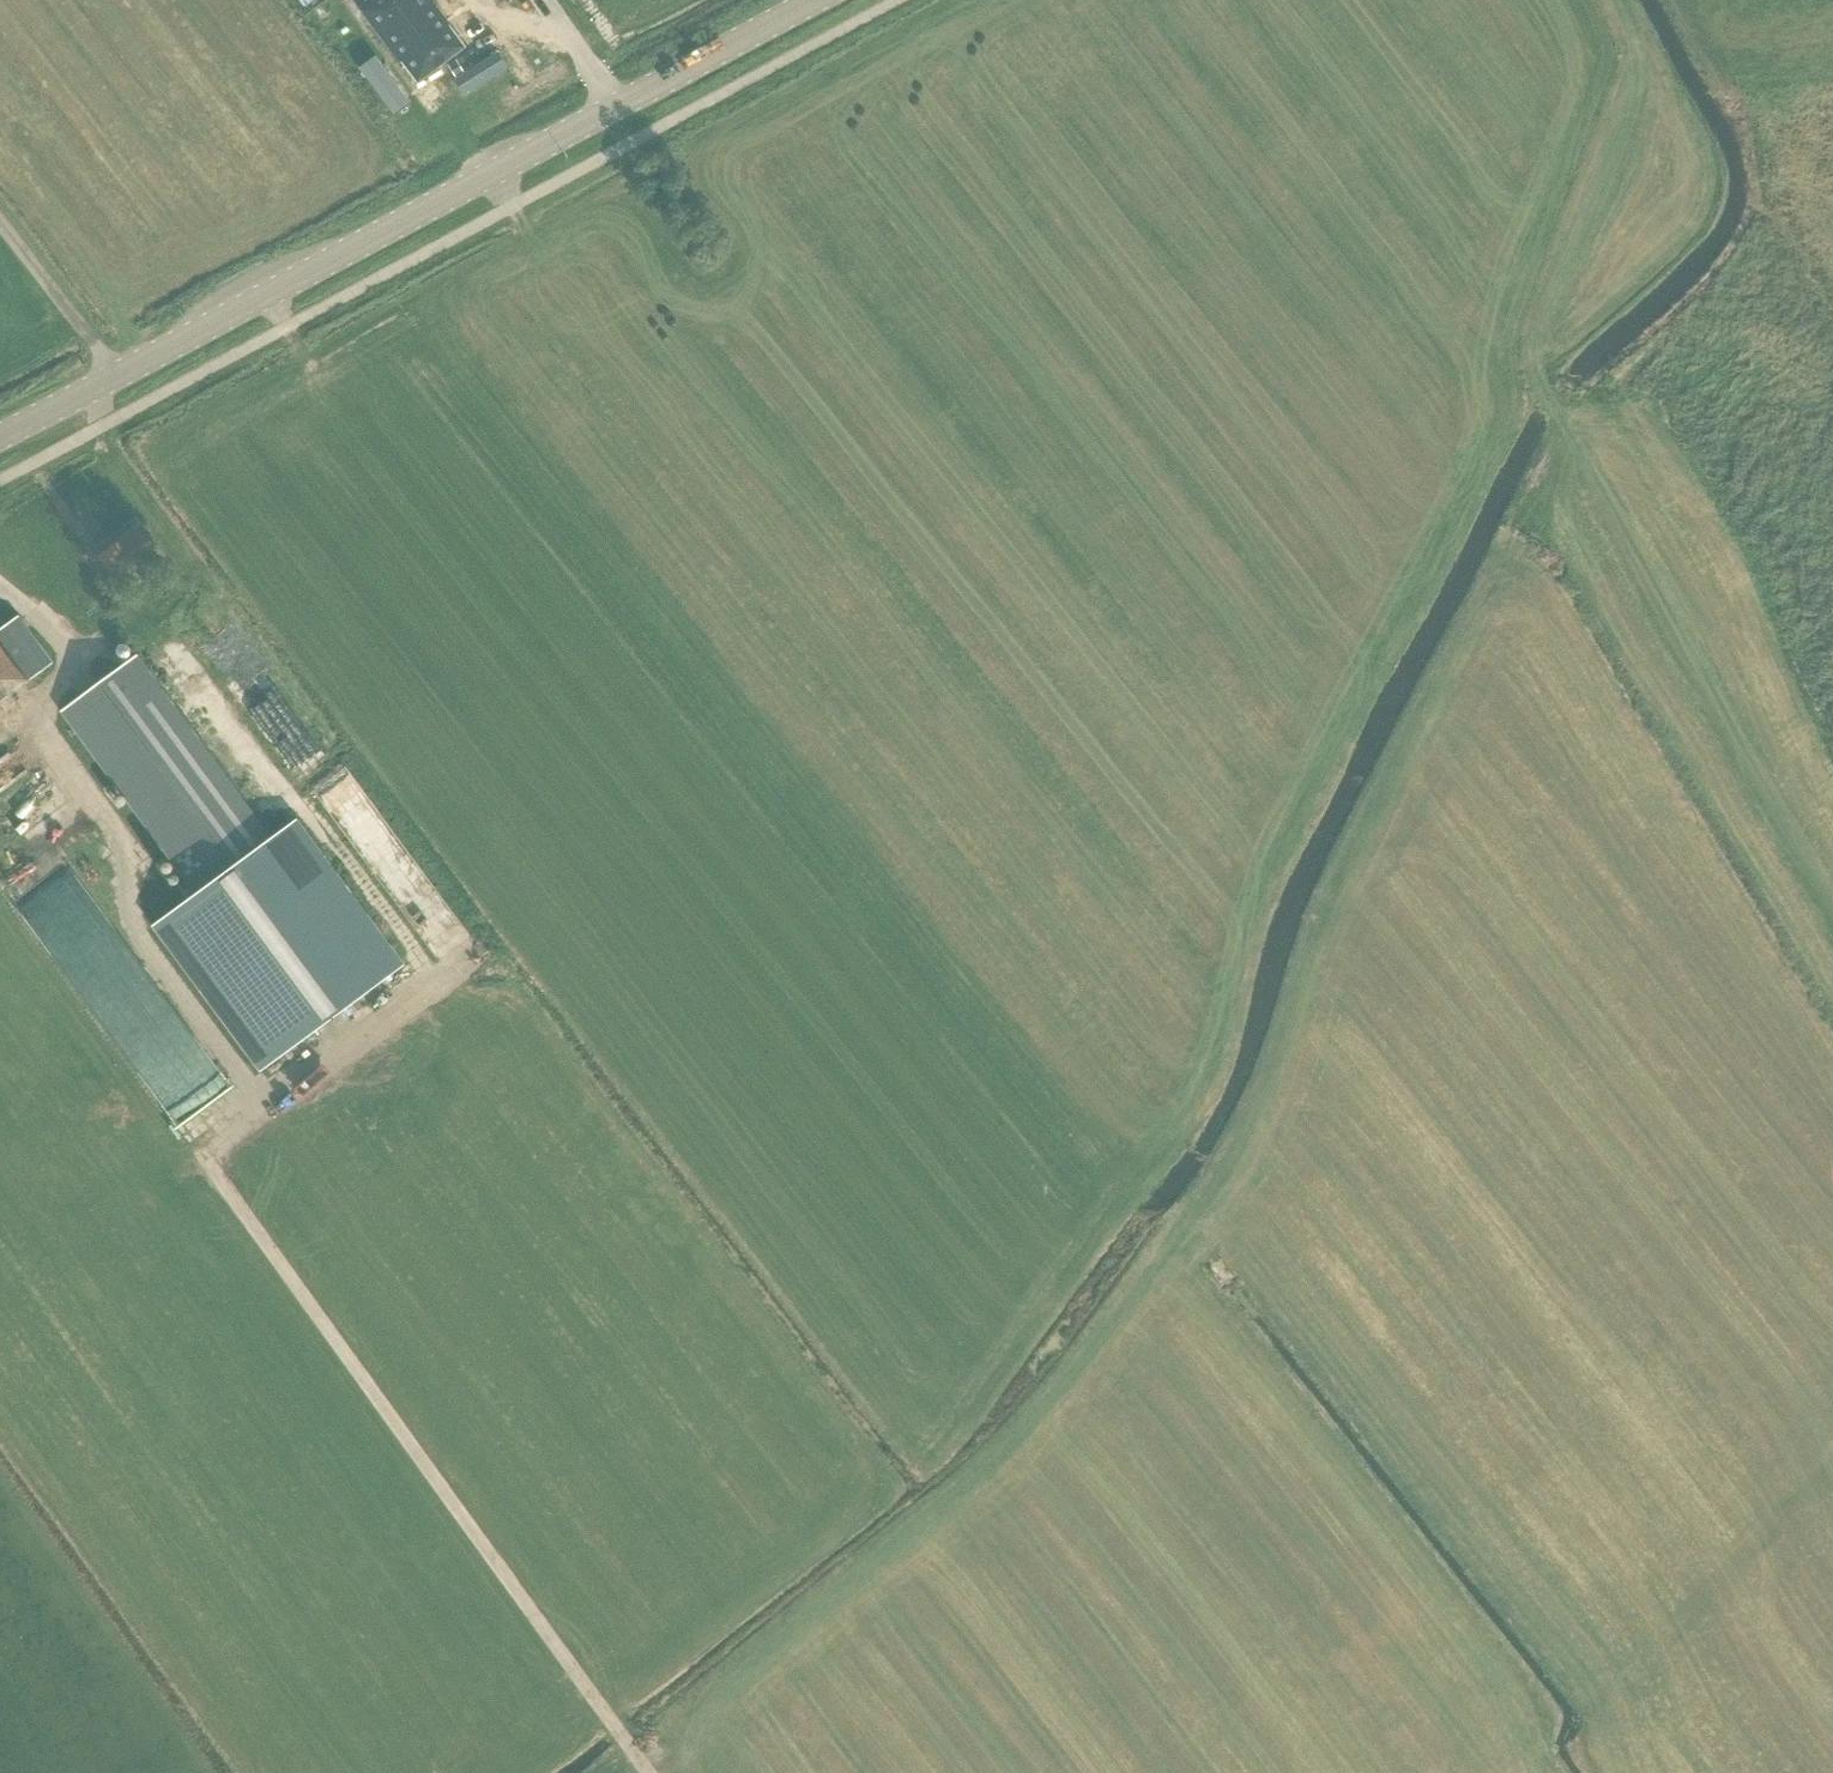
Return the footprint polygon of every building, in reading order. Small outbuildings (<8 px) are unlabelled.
[(360,10),(399,61),(401,59),(417,80),(463,46),(447,24),(449,23),(431,0),(374,0),(360,10)] [(120,583),(158,555),(137,528),(100,555),(120,583)] [(10,695),(7,691),(25,678),(28,682),(53,663),(18,616),(0,629),(0,702),(10,695)] [(272,838),(138,656),(62,712),(197,894),(157,923),(263,1067),(400,966),(294,822),(272,838)] [(249,659),(227,673),(273,741),(295,727),(249,659)] [(65,853),(38,872),(59,900),(86,881),(65,853)]
